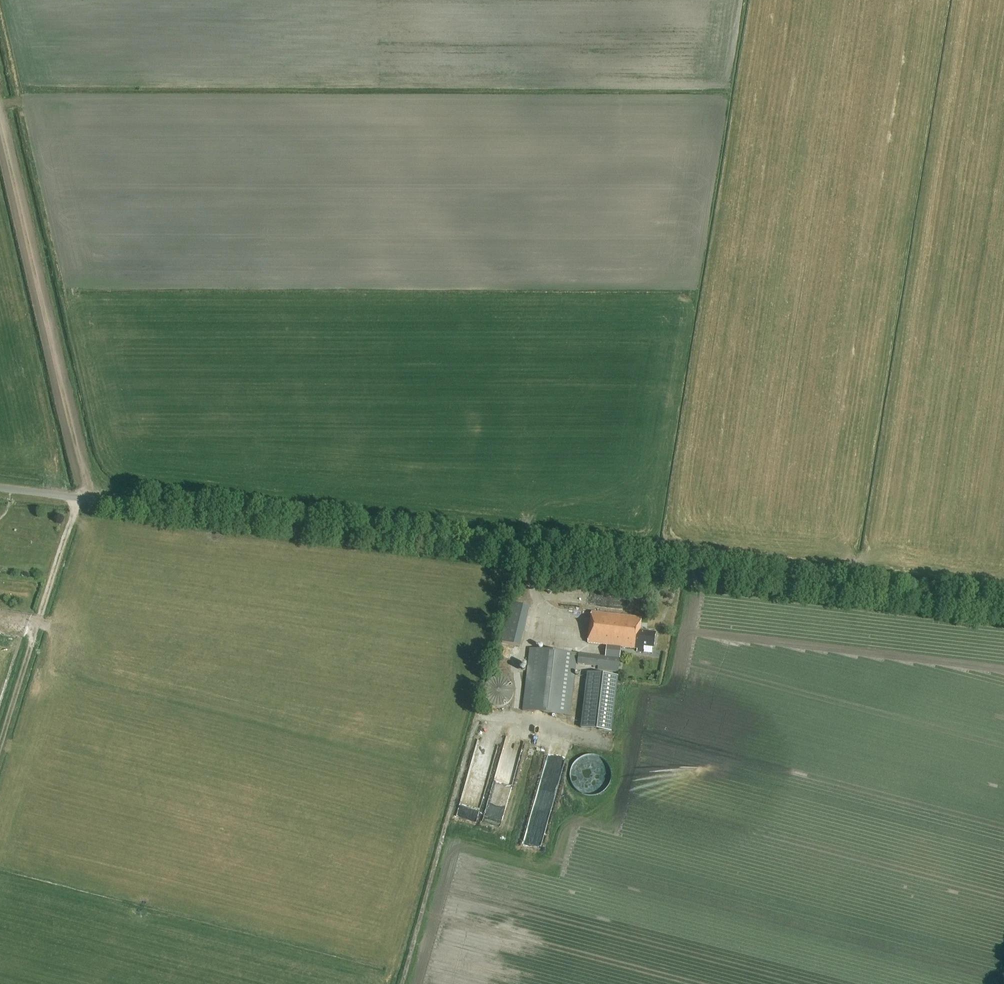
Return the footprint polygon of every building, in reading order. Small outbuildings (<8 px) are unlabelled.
[(530,608),(511,604),(502,643),(521,648),(530,608)] [(603,657),(578,654),(577,665),(598,667),(597,671),(616,673),(619,647),(637,649),(636,652),(644,653),(644,648),(654,649),(656,634),(639,632),(641,621),(641,618),(592,612),(588,643),(605,645),(603,657)] [(569,716),(576,654),(529,649),(522,711),(569,716)] [(581,728),(611,731),(617,677),(587,673),(581,728)] [(483,691),(482,693),(483,695),(483,697),(484,699),(485,701),(486,703),(488,704),(489,705),(491,706),(493,707),(495,708),(497,708),(500,708),(502,707),(504,706),(505,705),(507,704),(509,703),(510,701),(511,699),(512,697),(512,695),(512,693),(512,691),(512,689),(511,687),(510,685),(509,683),(507,681),(505,680),(504,679),(502,678),(500,678),(497,678),(495,678),(493,678),(491,679),(489,680),(488,681),(486,683),(485,685),(484,687),(483,689),(483,691)] [(496,775),(485,822),(502,826),(514,779),(496,775)] [(456,832),(471,837),(480,805),(462,799),(457,817),(460,817),(456,832)]
